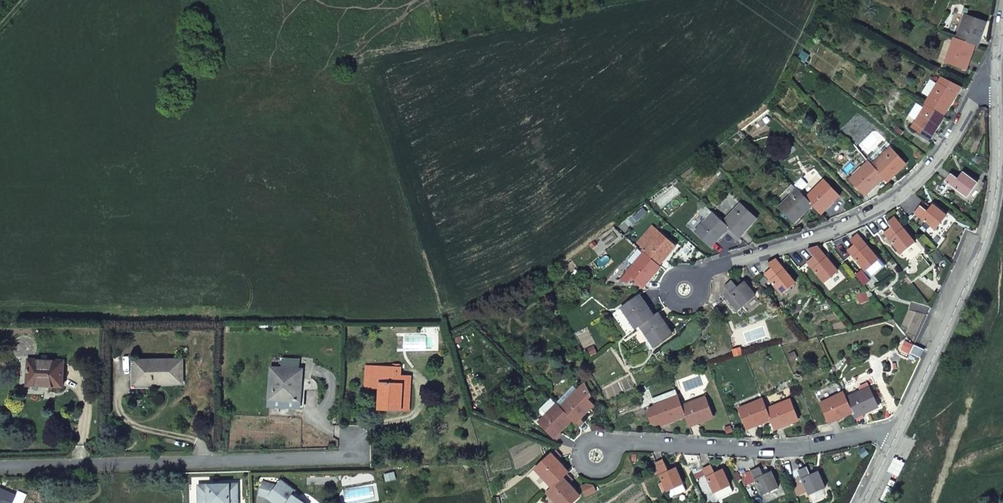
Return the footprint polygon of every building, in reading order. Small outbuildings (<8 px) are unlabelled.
[(978,37),(980,38),(984,30),(981,29),(984,21),(963,13),(960,22),(963,22),(957,38),(973,44),(975,45),(978,37)] [(973,44),(957,38),(953,37),(950,45),(953,46),(947,63),(964,68),(967,60),(970,61),(973,53),(970,52),(973,44)] [(798,58),(805,64),(807,60),(800,55),(798,58)] [(940,77),(936,84),(933,90),(935,91),(930,98),(926,105),(942,115),(946,109),(948,110),(953,102),(951,101),(955,94),(957,95),(962,87),(940,77)] [(933,90),(936,84),(930,80),(922,93),(930,98),(935,91),(933,90)] [(920,112),(923,107),(916,103),(909,115),(917,121),(922,113),(920,112)] [(938,123),(942,116),(942,115),(926,105),(925,105),(923,107),(920,112),(922,113),(917,121),(913,128),(929,138),(933,130),(935,132),(940,124),(938,123)] [(740,131),(737,133),(742,139),(745,136),(740,131)] [(885,155),(873,167),(882,176),(886,180),(892,174),(894,176),(900,170),(899,168),(905,162),(890,147),(884,153),(885,155)] [(882,176),(873,167),(867,161),(861,166),(863,168),(850,180),(864,194),(870,188),(872,190),(878,184),(876,182),(882,176)] [(945,181),(966,196),(977,182),(963,172),(957,179),(950,174),(945,181)] [(819,187),(807,199),(811,204),(820,212),(826,206),(828,208),(834,202),(832,200),(838,194),(823,179),(817,185),(819,187)] [(791,195),(797,189),(792,184),(786,190),(791,195)] [(811,204),(807,199),(797,189),(791,195),(792,196),(780,208),(793,222),(800,216),(801,217),(807,211),(805,210),(811,204)] [(743,229),(746,231),(752,225),(750,223),(755,217),(740,202),(734,208),(736,210),(724,223),(727,226),(737,235),(743,229)] [(925,202),(921,206),(927,211),(930,207),(925,202)] [(927,211),(921,206),(920,206),(914,213),(935,229),(946,215),(933,204),(930,207),(927,211)] [(727,226),(724,223),(711,212),(706,218),(708,219),(696,233),(710,245),(716,239),(718,241),(724,234),(722,232),(727,226)] [(901,253),(914,242),(893,216),(886,222),(890,227),(884,233),(901,253)] [(869,229),(875,236),(881,231),(876,223),(869,229)] [(740,237),(746,231),(743,229),(737,235),(740,237)] [(663,258),(665,260),(671,253),(669,251),(675,245),(658,231),(653,237),(655,239),(643,252),(658,264),(663,258)] [(865,271),(878,259),(857,234),(850,240),(855,245),(848,250),(865,271)] [(712,247),(718,241),(716,239),(710,245),(712,247)] [(824,282),(838,271),(817,246),(807,249),(814,257),(807,262),(824,282)] [(637,258),(642,253),(637,249),(628,260),(634,266),(639,260),(637,258)] [(654,273),(660,266),(658,264),(643,252),(642,253),(637,258),(639,260),(634,266),(628,273),(627,272),(620,279),(624,283),(637,285),(639,283),(643,285),(648,279),(650,281),(656,274),(654,273)] [(884,266),(878,259),(865,271),(869,275),(874,275),(884,266)] [(795,282),(778,262),(775,260),(766,264),(771,269),(764,274),(781,294),(795,282)] [(763,276),(757,281),(760,285),(766,280),(763,276)] [(735,311),(755,295),(744,281),(741,283),(737,279),(734,280),(732,282),(731,280),(725,286),(728,290),(721,295),(735,311)] [(866,284),(872,291),(876,288),(870,280),(866,284)] [(642,303),(637,296),(622,306),(632,321),(630,322),(635,329),(641,325),(653,317),(648,310),(650,309),(645,301),(642,303)] [(653,317),(641,325),(651,339),(649,341),(654,347),(672,335),(667,328),(669,327),(663,319),(661,321),(657,314),(653,317)] [(923,349),(914,345),(910,353),(920,357),(923,349)] [(273,357),(270,405),(301,407),(303,378),(312,378),(313,359),(273,357)] [(64,361),(37,360),(29,359),(28,383),(49,384),(49,386),(63,386),(64,361)] [(136,384),(145,383),(183,383),(183,360),(136,360),(136,384)] [(400,376),(400,367),(367,366),(366,386),(380,387),(379,408),(401,410),(402,385),(410,385),(410,376),(400,376)] [(580,416),(582,418),(589,411),(587,409),(593,404),(588,399),(591,396),(585,384),(583,383),(577,389),(572,395),(574,397),(561,409),(571,419),(574,422),(580,416)] [(409,410),(410,385),(402,385),(401,410),(409,410)] [(572,395),(577,389),(574,386),(556,403),(561,409),(574,397),(572,395)] [(846,399),(852,411),(854,416),(862,413),(863,415),(872,411),(870,408),(877,405),(869,386),(861,389),(862,391),(846,399)] [(836,418),(837,420),(846,417),(845,414),(852,411),(846,399),(843,391),(835,395),(836,397),(821,404),(828,422),(836,418)] [(685,414),(682,407),(677,395),(670,397),(670,400),(649,408),(647,411),(652,423),(656,425),(661,423),(669,420),(670,423),(678,420),(677,417),(685,414)] [(698,401),(682,407),(685,414),(689,425),(697,422),(698,424),(706,421),(705,419),(713,416),(705,396),(697,398),(698,401)] [(550,409),(556,403),(551,398),(540,409),(540,413),(545,418),(552,411),(550,409)] [(739,410),(746,427),(755,424),(756,426),(763,423),(762,421),(770,418),(767,410),(762,398),(754,401),(755,403),(739,410)] [(783,403),(767,410),(770,418),(774,428),(782,425),(783,427),(791,424),(790,422),(798,418),(790,398),(782,401),(783,403)] [(565,424),(571,419),(561,409),(556,403),(550,409),(552,411),(545,418),(539,423),(552,436),(559,431),(560,433),(567,427),(565,424)] [(576,424),(582,418),(580,416),(574,422),(576,424)] [(555,461),(557,459),(552,452),(549,454),(555,461)] [(563,465),(557,459),(555,461),(549,454),(536,467),(547,480),(545,481),(552,488),(562,478),(564,476),(567,473),(561,467),(563,465)] [(683,484),(676,467),(670,470),(667,463),(665,464),(664,463),(656,467),(667,491),(683,484)] [(695,479),(706,474),(714,492),(715,492),(729,485),(730,485),(723,469),(719,471),(716,464),(712,466),(711,465),(692,473),(695,479)] [(789,481),(801,476),(809,494),(825,487),(818,471),(814,473),(811,466),(807,468),(806,467),(798,470),(798,469),(786,475),(789,481)] [(756,480),(762,494),(778,487),(771,472),(768,473),(763,475),(760,468),(759,467),(752,471),(756,480)] [(763,467),(760,468),(763,475),(768,473),(766,467),(763,467)] [(394,471),(384,473),(386,480),(395,478),(394,471)] [(756,480),(752,471),(743,475),(747,485),(756,480)] [(562,478),(552,488),(548,491),(559,502),(573,502),(579,497),(573,491),(575,489),(570,483),(568,484),(562,478)] [(281,479),(277,485),(268,496),(278,502),(307,502),(292,493),(294,489),(281,479)] [(263,481),(259,494),(268,496),(277,485),(263,481)] [(238,483),(198,484),(199,502),(209,502),(217,502),(219,502),(239,502),(238,483)] [(586,484),(580,486),(584,496),(596,491),(594,486),(586,484)] [(729,485),(715,492),(718,499),(732,492),(729,485)]
